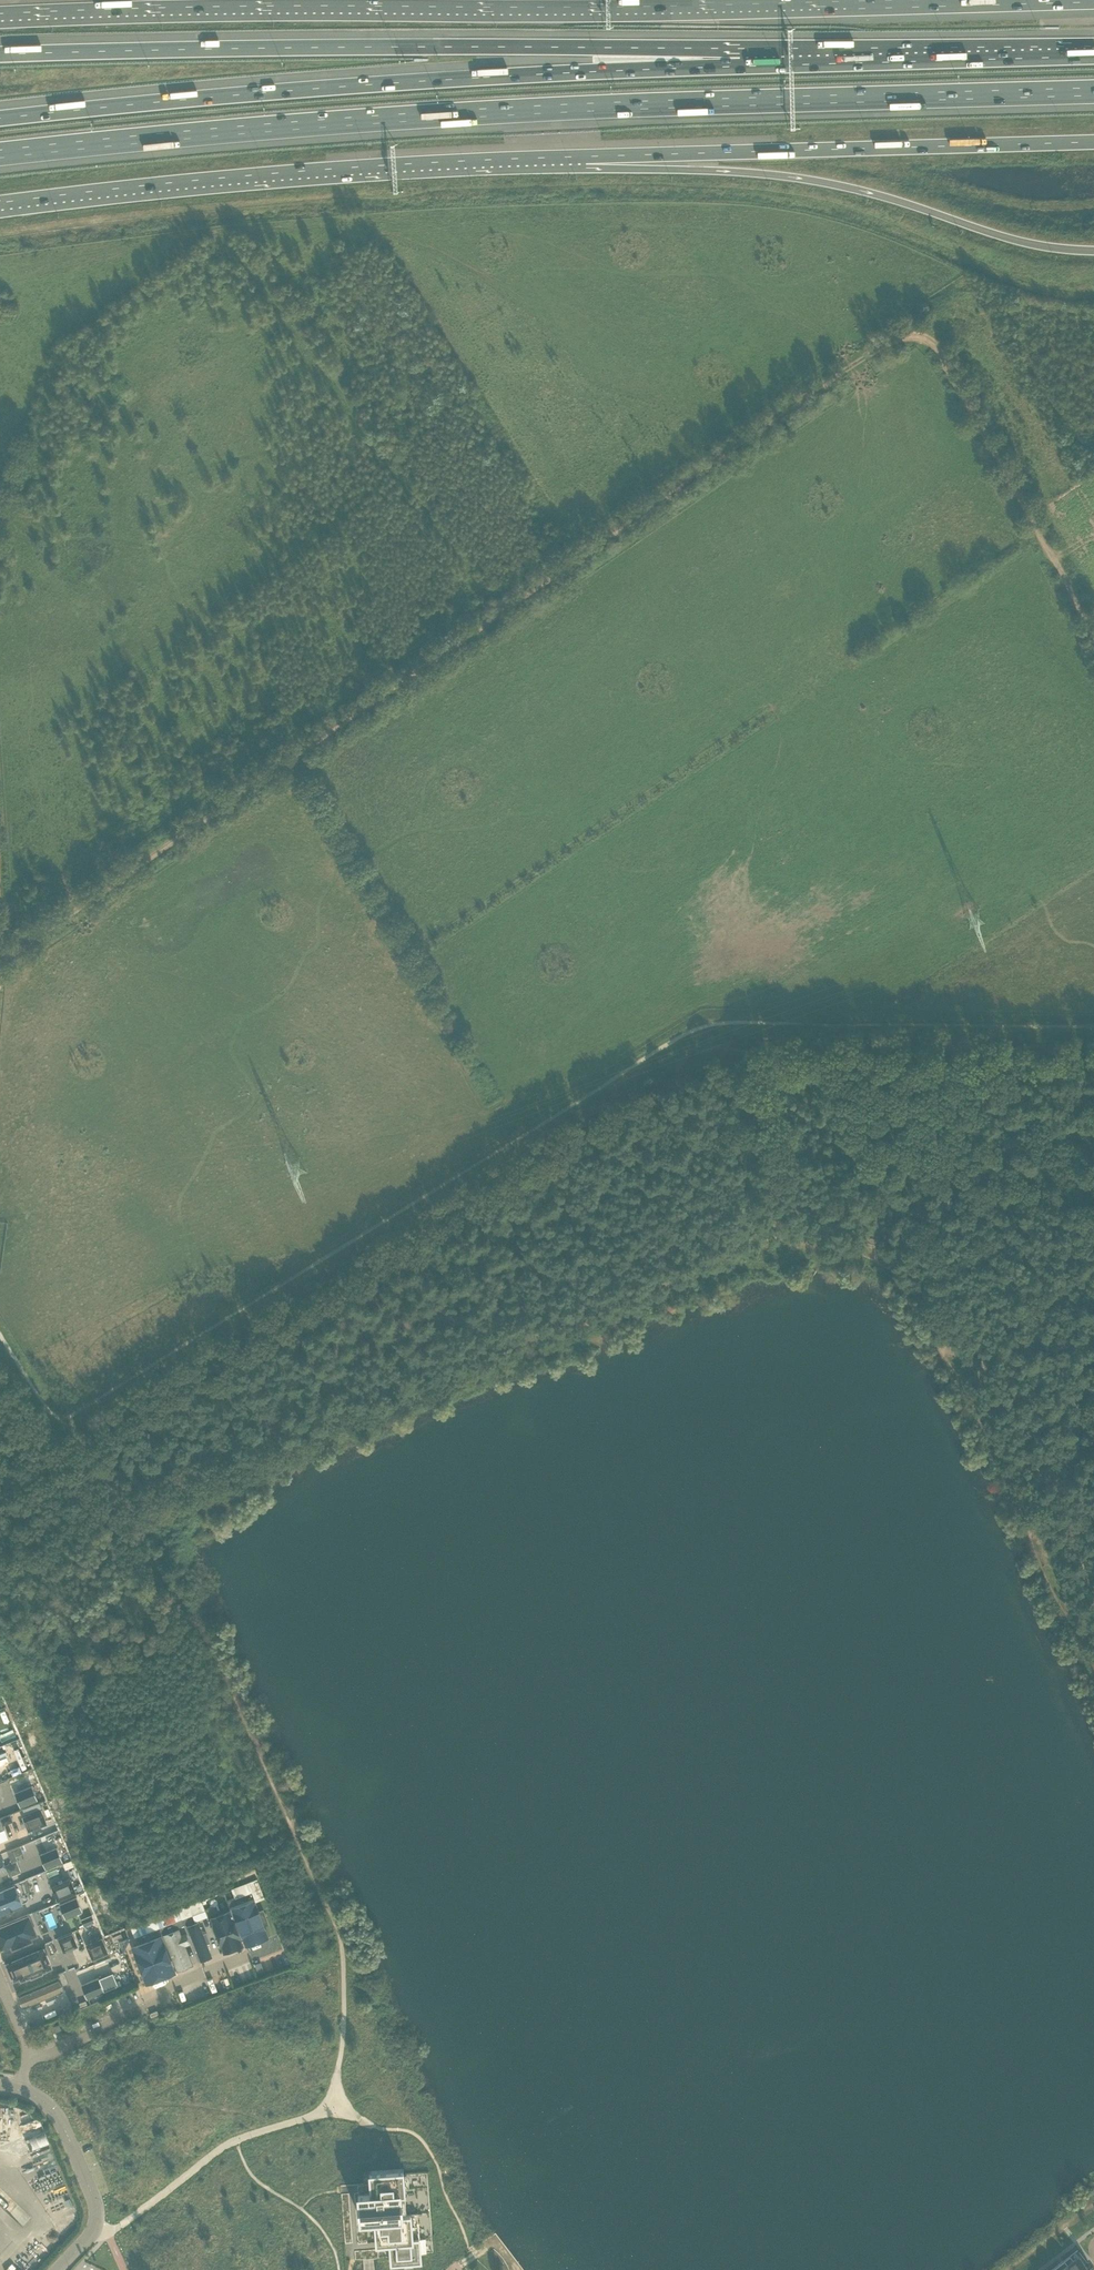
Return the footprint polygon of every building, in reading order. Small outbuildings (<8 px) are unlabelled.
[(107,396),(108,396),(114,400),(118,402),(119,400),(122,401),(122,400),(123,399),(123,398),(128,391),(124,388),(122,387),(121,387),(115,383),(111,389),(107,396)] [(32,1786),(15,1793),(21,1807),(37,1800),(32,1786)] [(38,1803),(22,1810),(25,1816),(41,1809),(38,1803)] [(43,1809),(24,1817),(28,1829),(47,1822),(43,1809)] [(0,1818),(0,1820),(2,1826),(13,1821),(10,1814),(0,1818)] [(19,1846),(7,1851),(12,1863),(16,1861),(18,1860),(16,1856),(23,1852),(20,1845),(19,1846)] [(57,1847),(41,1854),(46,1868),(63,1861),(57,1847)] [(71,1878),(51,1886),(57,1901),(77,1893),(76,1891),(71,1878)] [(257,1878),(231,1888),(232,1889),(235,1898),(252,1891),(255,1901),(264,1898),(257,1878)] [(28,1886),(25,1880),(20,1882),(25,1893),(30,1891),(28,1886)] [(13,1908),(22,1904),(14,1885),(0,1891),(0,1913),(13,1908)] [(77,1897),(60,1904),(66,1918),(82,1911),(77,1897)] [(201,1900),(180,1907),(187,1924),(189,1923),(194,1922),(207,1916),(205,1910),(201,1900)] [(268,1937),(258,1911),(254,1901),(233,1909),(246,1945),(268,1937)] [(216,1906),(205,1910),(207,1916),(218,1912),(216,1906)] [(180,1907),(156,1917),(163,1934),(187,1924),(180,1907)] [(39,1911),(39,1910),(33,1913),(41,1933),(49,1930),(45,1920),(43,1921),(41,1916),(39,1911)] [(211,1917),(208,1918),(221,1951),(222,1952),(239,1946),(239,1945),(226,1911),(211,1917)] [(0,1928),(0,1947),(1,1950),(11,1946),(12,1949),(32,1941),(31,1938),(37,1935),(29,1916),(0,1928)] [(91,1916),(81,1921),(84,1927),(94,1923),(91,1916)] [(156,1917),(132,1926),(139,1943),(163,1934),(156,1917)] [(190,1925),(188,1926),(200,1959),(211,1955),(199,1922),(194,1923),(194,1922),(189,1923),(190,1925)] [(192,1964),(185,1946),(179,1929),(164,1935),(177,1970),(192,1964)] [(73,1933),(59,1938),(64,1951),(78,1945),(73,1933)] [(161,1936),(133,1947),(147,1983),(175,1972),(161,1936)] [(129,1939),(129,1937),(119,1942),(119,1943),(122,1950),(123,1951),(124,1951),(123,1950),(128,1939),(129,1939)] [(103,1939),(87,1945),(93,1959),(109,1953),(103,1939)] [(56,1952),(51,1941),(52,1941),(52,1940),(45,1943),(46,1943),(50,1954),(56,1952)] [(24,1956),(7,1963),(8,1965),(7,1966),(7,1967),(8,1966),(12,1976),(11,1976),(12,1978),(12,1977),(13,1979),(20,1977),(21,1980),(30,1976),(30,1977),(31,1976),(31,1975),(41,1971),(41,1972),(42,1972),(42,1971),(51,1967),(50,1962),(51,1962),(47,1952),(46,1953),(44,1948),(38,1950),(38,1949),(24,1955),(24,1956)] [(69,1983),(64,1972),(58,1974),(63,1985),(69,1983)] [(98,1978),(82,1985),(88,1999),(104,1992),(98,1978)] [(58,1981),(20,1997),(24,2006),(62,1991),(58,1981)] [(43,2131),(23,2141),(28,2151),(48,2142),(43,2131)] [(369,2172),(370,2183),(340,2186),(346,2261),(391,2257),(391,2262),(421,2259),(420,2253),(433,2252),(426,2172),(402,2175),(402,2169),(369,2172)] [(1067,2264),(1072,2269),(1089,2269),(1078,2256),(1068,2264),(1067,2263),(1067,2264)]
